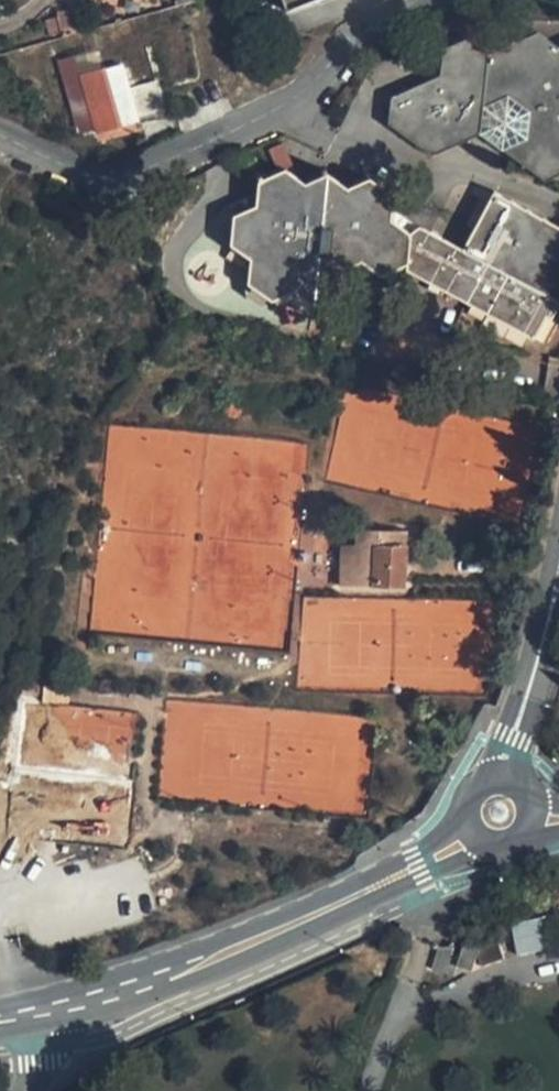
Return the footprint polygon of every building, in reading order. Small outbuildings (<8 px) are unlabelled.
[(287,12),(318,0),(282,0),(287,12)] [(544,171),(558,165),(558,33),(551,34),(527,12),(497,42),(466,37),(439,49),(432,67),(396,84),(395,110),(430,143),(481,129),(544,171)] [(110,106),(115,121),(129,117),(121,90),(112,65),(98,70),(110,106)] [(75,77),(92,128),(115,121),(110,106),(98,70),(75,77)] [(92,128),(75,77),(59,82),(65,101),(75,134),(92,128)] [(250,284),(273,301),(296,291),(318,310),(342,297),(342,274),(367,263),(386,274),(400,266),(538,335),(548,314),(553,316),(558,303),(558,225),(499,194),(467,249),(420,226),(408,232),(390,222),(391,197),(368,180),(346,189),(326,174),(303,187),(284,170),(259,184),(256,207),(222,223),(219,240),(251,258),(250,284)] [(356,546),(342,546),(341,586),(402,588),(405,532),(357,531),(356,546)] [(55,688),(72,691),(74,671),(49,669),(48,688),(55,688)] [(428,724),(423,723),(418,730),(424,733),(427,728),(430,726),(428,724)] [(551,949),(546,917),(512,923),(518,955),(551,949)] [(445,947),(438,947),(432,969),(453,976),(456,967),(472,972),(477,956),(481,967),(505,959),(499,941),(480,948),(479,945),(465,940),(458,959),(450,956),(454,945),(450,944),(445,947)]
